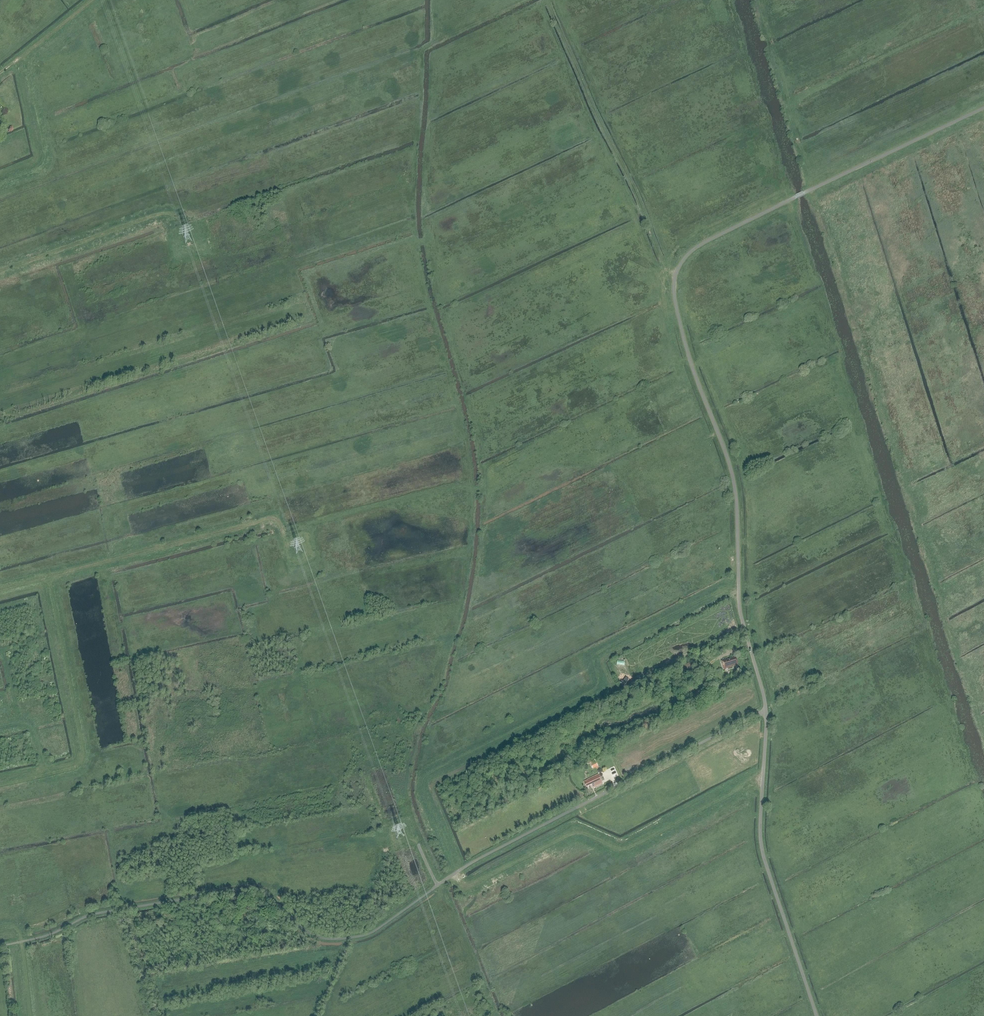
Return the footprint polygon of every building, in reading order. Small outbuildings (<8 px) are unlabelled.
[(706,660),(707,660),(714,655),(711,650),(692,662),(695,667),(702,663),(703,665),(707,663),(706,660)] [(728,668),(732,667),(732,666),(739,664),(736,657),(728,659),(728,658),(721,660),(724,669),(726,669),(726,668),(728,668)] [(695,667),(691,661),(684,666),(688,672),(695,667)] [(708,697),(703,689),(701,690),(701,689),(695,692),(701,701),(708,697)] [(598,766),(595,759),(590,761),(593,768),(598,766)] [(593,787),(602,783),(598,774),(588,779),(588,780),(584,782),(586,787),(592,784),(593,787)]
